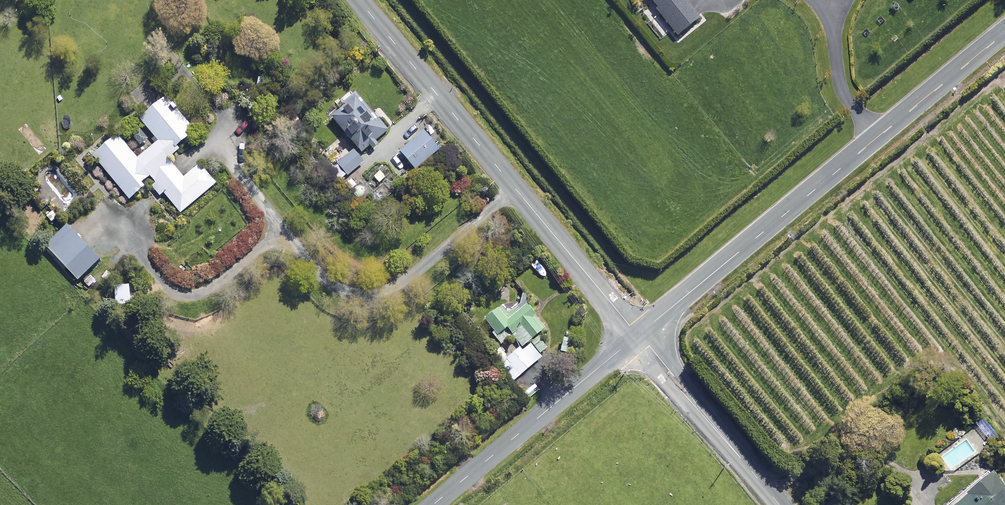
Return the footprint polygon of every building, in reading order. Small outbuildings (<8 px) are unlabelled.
[(672,29),(679,38),(701,21),(695,14),(684,0),(649,0),(672,29)] [(379,123),(357,97),(332,119),(363,155),(390,131),(381,121),(379,123)] [(193,130),(168,100),(147,116),(141,121),(159,143),(138,161),(122,141),(119,138),(94,158),(131,202),(152,184),(161,195),(164,193),(181,214),(216,184),(200,166),(184,179),(167,159),(190,140),(187,136),(193,130)] [(439,151),(422,132),(399,152),(417,171),(439,151)] [(336,164),(354,150),(341,134),(323,149),(336,164)] [(354,150),(336,164),(347,177),(365,163),(354,150)] [(70,227),(47,248),(56,259),(55,260),(66,272),(68,271),(79,283),(102,261),(96,255),(70,227)] [(131,285),(125,285),(124,296),(117,296),(117,306),(131,306),(131,285)] [(510,320),(502,308),(484,321),(501,345),(513,337),(521,348),(546,330),(529,306),(510,320)] [(542,358),(531,345),(522,352),(520,349),(503,363),(499,366),(513,383),(517,379),(542,358)] [(1003,436),(996,427),(986,435),(992,444),(1003,436)] [(993,472),(954,504),(1004,504),(1004,486),(993,472)]
